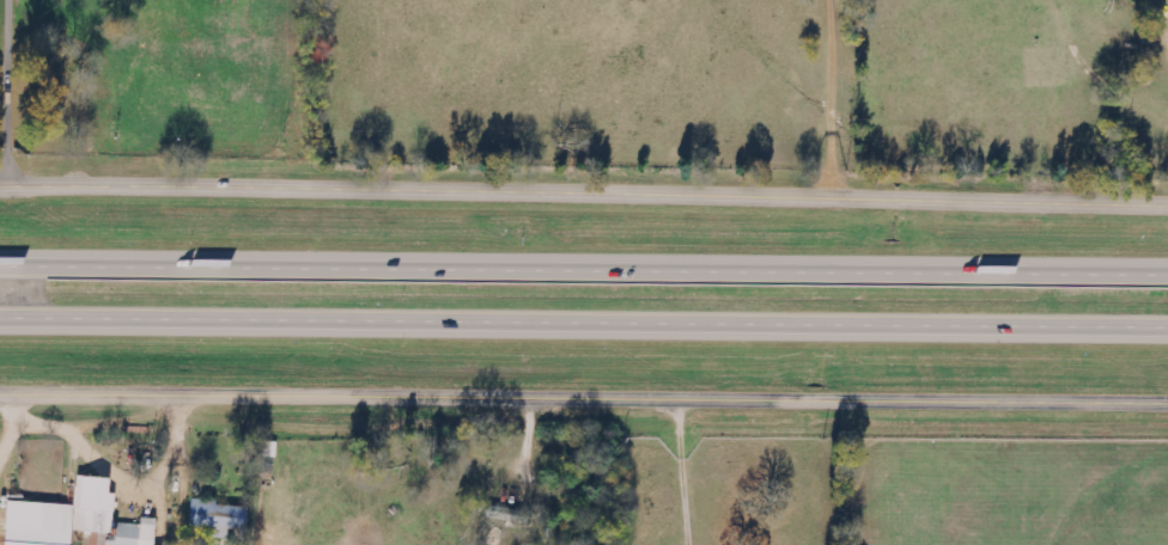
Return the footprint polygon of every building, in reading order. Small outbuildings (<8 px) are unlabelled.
[(72,531),(114,533),(117,494),(111,493),(112,478),(78,476),(77,505),(10,501),(7,544),(71,544),(72,531)] [(194,500),(190,531),(246,538),(250,507),(194,500)] [(526,522),(526,511),(489,509),(488,520),(526,522)] [(158,519),(143,518),(142,525),(119,524),(118,541),(104,541),(104,544),(157,544),(158,519)]
